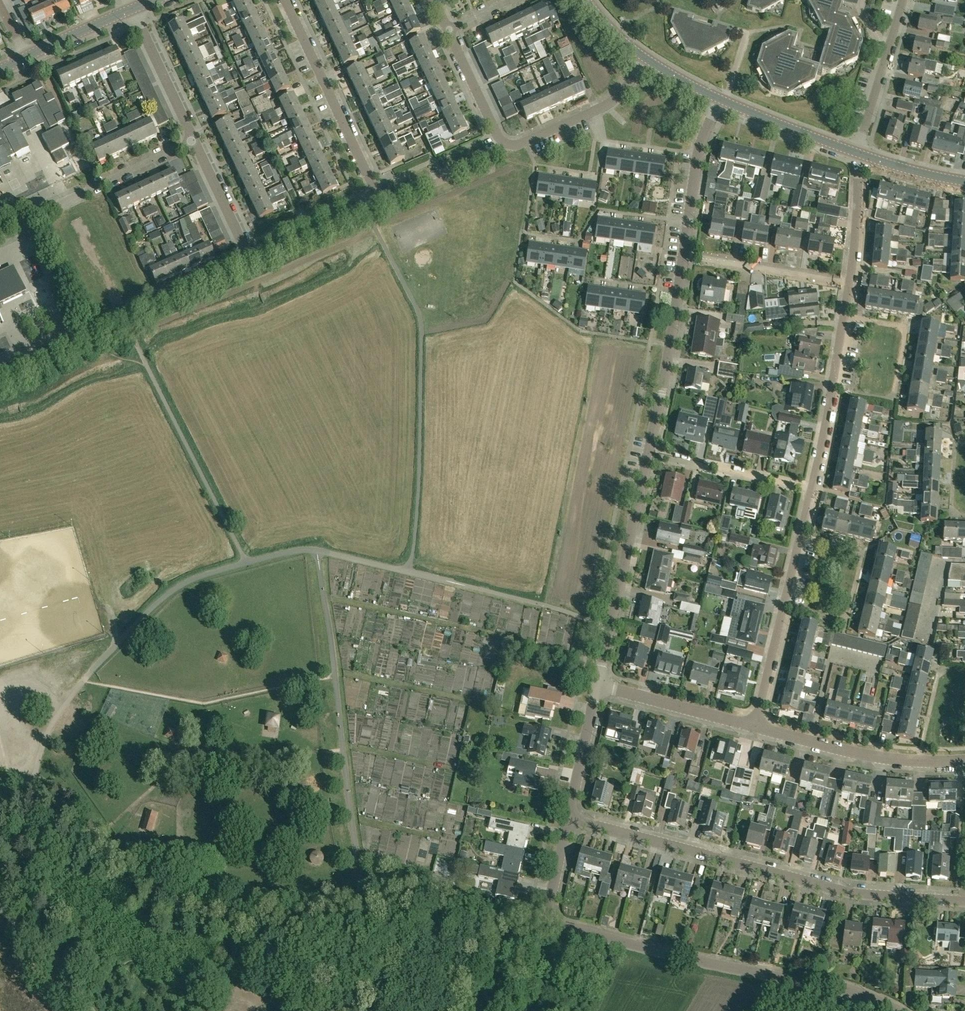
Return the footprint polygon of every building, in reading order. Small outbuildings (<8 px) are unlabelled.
[(58,15),(70,10),(66,0),(58,0),(53,2),(58,15)] [(253,7),(250,0),(236,0),(233,2),(236,8),(234,9),(237,14),(253,7)] [(333,0),(317,7),(323,19),(337,12),(334,7),(336,6),(333,0)] [(373,4),(376,9),(383,6),(389,3),(395,0),(381,0),(373,4)] [(389,3),(391,8),(393,7),(396,14),(410,7),(406,0),(395,0),(389,3)] [(747,7),(762,12),(785,0),(749,0),(747,7)] [(807,1),(821,28),(830,30),(819,66),(801,61),(803,52),(793,49),(798,36),(789,33),(762,47),(757,64),(771,91),(788,96),(815,82),(817,73),(821,75),(822,70),(831,73),(857,59),(862,42),(848,15),(839,12),(843,0),(808,0),(807,1)] [(35,11),(30,13),(35,25),(47,20),(42,7),(41,8),(38,2),(32,4),(35,11)] [(42,7),(47,20),(58,15),(53,2),(42,7)] [(543,5),(542,4),(541,3),(537,5),(536,6),(537,8),(532,10),(538,24),(538,25),(539,26),(546,41),(550,39),(549,37),(551,36),(547,29),(548,29),(544,22),(550,19),(552,24),(558,21),(552,8),(546,11),(543,5)] [(383,6),(376,9),(378,15),(385,11),(383,6)] [(933,14),(938,15),(951,17),(952,9),(934,6),(933,14)] [(218,23),(224,20),(231,17),(229,12),(225,14),(221,7),(212,11),(218,23)] [(244,25),(258,18),(253,7),(237,14),(240,20),(241,19),(244,25)] [(400,26),(415,18),(410,7),(396,14),(398,19),(397,20),(400,26)] [(538,24),(532,10),(520,16),(528,32),(533,29),(532,27),(538,25),(538,24)] [(694,15),(675,10),(671,23),(685,49),(702,54),(729,40),(732,27),(713,21),(712,26),(693,20),(694,15)] [(337,12),(323,19),(328,31),(344,23),(341,17),(339,18),(337,12)] [(349,21),(357,17),(354,12),(347,15),(349,21)] [(934,32),(935,25),(937,25),(942,23),(952,24),(953,17),(951,17),(938,15),(933,14),(930,14),(928,19),(921,17),(918,29),(934,32)] [(530,37),(528,32),(520,16),(509,21),(516,35),(522,33),(528,47),(534,44),(530,37)] [(231,17),(224,20),(226,26),(234,23),(231,17)] [(359,23),(357,17),(349,21),(352,26),(359,23)] [(953,17),(952,24),(963,25),(963,19),(953,17)] [(190,30),(206,23),(204,18),(186,26),(183,20),(169,27),(174,38),(190,30)] [(248,37),(264,29),(258,18),(244,25),(247,31),(245,31),(248,37)] [(394,29),(387,32),(376,37),(380,45),(397,37),(396,34),(404,30),(407,37),(421,30),(415,18),(400,26),(394,29)] [(516,35),(509,21),(497,27),(505,43),(511,40),(510,38),(516,35)] [(344,23),(328,31),(334,42),(347,35),(345,29),(346,29),(344,23)] [(384,27),(387,32),(394,29),(391,23),(384,27)] [(203,24),(196,28),(198,34),(206,30),(203,25),(203,24)] [(505,43),(497,27),(486,32),(492,46),(499,43),(500,45),(505,43)] [(255,48),(269,41),(264,29),(248,37),(250,43),(252,42),(255,48)] [(174,38),(180,50),(194,43),(191,37),(193,36),(190,30),(174,38)] [(234,43),(242,40),(239,35),(232,38),(234,43)] [(334,42),(339,53),(355,46),(352,40),(350,41),(347,35),(334,42)] [(358,38),(360,43),(367,40),(365,35),(358,38)] [(530,37),(534,44),(541,59),(546,56),(536,35),(530,37)] [(356,53),(358,52),(358,51),(363,49),(376,43),(373,37),(367,40),(360,43),(355,46),(339,53),(344,65),(358,59),(356,53)] [(563,48),(572,43),(569,37),(559,42),(563,48)] [(413,50),(411,51),(414,57),(430,49),(424,38),(410,44),(413,50)] [(928,56),(931,42),(916,39),(913,52),(928,56)] [(242,40),(234,43),(237,49),(245,46),(242,40)] [(259,60),(275,53),(269,41),(255,48),(257,53),(256,54),(259,60)] [(936,49),(946,48),(945,41),(936,42),(936,49)] [(199,49),(199,48),(197,49),(194,43),(180,50),(185,61),(201,54),(207,51),(214,48),(211,43),(199,49)] [(473,48),(476,53),(487,48),(484,43),(473,48)] [(513,46),(508,48),(511,56),(516,53),(513,46)] [(191,73),(205,66),(202,61),(220,52),(217,47),(214,48),(207,51),(201,54),(185,61),(191,73)] [(117,67),(116,65),(122,62),(116,48),(104,53),(111,70),(117,67)] [(124,53),(126,58),(137,53),(135,48),(124,53)] [(476,53),(478,59),(489,54),(487,48),(476,53)] [(506,58),(505,58),(510,67),(512,66),(513,69),(517,67),(511,56),(508,48),(503,51),(506,58)] [(525,51),(530,63),(537,60),(532,48),(525,51)] [(430,49),(414,57),(408,59),(401,63),(393,67),(395,72),(418,61),(421,67),(435,61),(430,49)] [(573,82),(559,51),(553,54),(567,84),(568,84),(574,98),(585,93),(579,79),(573,82)] [(104,53),(92,58),(98,72),(104,70),(105,72),(111,70),(104,53)] [(126,58),(127,60),(128,63),(140,58),(137,53),(126,58)] [(266,71),(280,64),(275,53),(259,60),(261,66),(263,65),(266,71)] [(406,54),(398,57),(401,63),(408,59),(406,54)] [(478,59),(481,64),(492,59),(489,54),(478,59)] [(93,75),(98,72),(92,58),(91,56),(84,59),(85,62),(80,63),(88,80),(94,78),(93,75)] [(142,63),(140,58),(128,63),(131,68),(142,63)] [(246,66),(253,63),(250,58),(243,61),(246,66)] [(481,64),(484,70),(495,65),(492,59),(481,64)] [(131,69),(131,68),(128,63),(127,60),(122,62),(126,71),(131,69)] [(935,73),(937,63),(925,60),(924,64),(911,61),(908,74),(923,78),(924,71),(935,73)] [(425,80),(440,72),(435,61),(421,67),(424,73),(422,74),(425,80)] [(348,72),(353,84),(369,77),(374,74),(381,71),(389,67),(386,62),(365,72),(362,66),(348,72)] [(80,63),(69,69),(75,83),(81,80),(82,83),(88,80),(80,63)] [(131,68),(131,69),(133,73),(144,68),(142,63),(131,68)] [(253,63),(246,66),(240,69),(242,75),(256,69),(253,63)] [(269,83),(285,75),(280,64),(266,71),(268,76),(267,77),(269,83)] [(484,70),(486,75),(497,70),(495,65),(484,70)] [(191,73),(196,84),(225,71),(222,66),(209,72),(209,71),(207,72),(205,66),(191,73)] [(146,73),(144,68),(133,73),(135,78),(146,73)] [(69,85),(75,83),(69,69),(57,74),(64,91),(70,88),(69,85)] [(500,75),(497,70),(486,75),(489,81),(500,75)] [(227,77),(225,71),(196,84),(202,96),(215,89),(213,83),(214,82),(214,83),(227,77)] [(384,76),(381,71),(374,74),(377,80),(384,76)] [(432,90),(446,84),(440,72),(425,80),(427,85),(429,84),(432,90)] [(119,73),(114,75),(117,83),(120,90),(125,88),(122,80),(119,73)] [(149,78),(146,73),(135,78),(138,83),(149,78)] [(561,87),(560,85),(554,73),(549,75),(553,82),(555,87),(562,103),(574,98),(568,84),(567,84),(561,87)] [(114,75),(108,77),(111,85),(114,92),(120,90),(117,83),(114,75)] [(285,75),(269,83),(272,88),(274,88),(277,94),(291,87),(285,75)] [(553,82),(549,75),(544,77),(547,85),(553,82)] [(353,84),(359,96),(368,91),(373,89),(370,83),(372,82),(369,77),(353,84)] [(400,85),(403,90),(419,82),(416,77),(400,85)] [(151,83),(149,78),(138,83),(140,88),(151,83)] [(938,87),(950,90),(952,82),(939,79),(938,87)] [(256,89),(264,86),(261,81),(254,84),(256,89)] [(491,86),(494,91),(505,86),(502,81),(491,86)] [(0,112),(0,170),(11,164),(8,159),(13,156),(29,148),(22,135),(25,133),(30,131),(43,125),(48,134),(42,137),(52,154),(57,164),(63,161),(68,159),(65,153),(62,149),(69,145),(60,128),(58,125),(65,121),(51,94),(47,96),(40,82),(12,96),(16,104),(0,112)] [(419,82),(403,90),(404,94),(406,93),(408,97),(415,94),(414,91),(421,88),(419,82)] [(90,86),(94,93),(99,91),(96,83),(90,86)] [(529,93),(532,98),(539,114),(551,109),(544,94),(538,97),(534,90),(531,83),(526,85),(529,93)] [(906,83),(903,96),(915,99),(914,104),(940,110),(942,103),(919,98),(922,87),(906,83)] [(435,102),(451,95),(446,84),(432,90),(434,96),(433,97),(435,102)] [(400,90),(398,85),(375,95),(373,89),(368,91),(359,96),(364,107),(380,100),(400,90)] [(524,95),(529,93),(526,85),(520,88),(524,95)] [(938,87),(929,85),(927,91),(937,93),(938,87)] [(94,93),(90,86),(85,88),(88,95),(94,93)] [(142,91),(144,96),(155,91),(153,86),(142,91)] [(264,86),(256,89),(259,94),(259,95),(266,91),(264,86)] [(494,91),(496,97),(508,92),(505,86),(494,91)] [(550,92),(544,94),(551,109),(562,103),(555,87),(549,90),(550,92)] [(226,92),(220,95),(220,94),(218,95),(215,89),(202,96),(207,107),(223,100),(235,94),(233,89),(226,92)] [(238,103),(242,110),(252,105),(245,90),(235,94),(223,100),(207,107),(212,119),(229,111),(226,105),(238,100),(239,102),(238,103)] [(388,102),(402,95),(400,90),(380,100),(364,107),(370,119),(380,114),(383,112),(381,106),(388,103),(388,102)] [(157,96),(155,91),(144,96),(146,101),(157,96)] [(496,97),(499,102),(510,97),(508,92),(496,97)] [(76,101),(73,93),(67,96),(70,103),(76,101)] [(253,105),(255,109),(270,102),(266,94),(252,101),(253,105)] [(283,107),(281,108),(281,109),(284,114),(300,106),(294,94),(280,101),(283,107)] [(430,105),(422,108),(414,112),(416,118),(432,110),(432,111),(440,107),(442,113),(457,106),(451,95),(435,102),(430,105)] [(157,96),(146,101),(149,106),(160,101),(157,96)] [(513,103),(510,97),(499,102),(502,108),(513,103)] [(527,119),(539,114),(532,98),(526,101),(527,102),(521,105),(520,103),(514,106),(518,113),(523,111),(527,119)] [(422,108),(430,105),(427,100),(420,103),(422,108)] [(162,106),(160,101),(149,106),(151,111),(162,106)] [(913,104),(898,101),(896,109),(911,112),(913,108),(913,104)] [(270,102),(255,109),(257,112),(259,116),(262,114),(266,122),(270,120),(277,117),(275,112),(274,111),(270,102)] [(502,108),(504,113),(515,108),(513,103),(502,108)] [(257,112),(255,109),(253,105),(252,105),(242,110),(245,117),(257,112)] [(153,116),(164,111),(162,106),(151,111),(153,116)] [(288,119),(291,125),(305,118),(300,106),(284,114),(286,120),(288,119)] [(462,118),(457,106),(442,113),(445,119),(443,120),(444,120),(426,128),(429,133),(446,125),(462,118)] [(925,106),(922,115),(926,116),(924,127),(925,127),(926,127),(926,125),(928,126),(928,128),(932,129),(932,127),(935,118),(937,109),(925,106)] [(518,113),(515,108),(504,113),(507,119),(518,113)] [(935,118),(932,127),(938,128),(941,117),(943,111),(937,109),(935,118)] [(138,110),(132,113),(136,120),(142,117),(138,110)] [(167,116),(164,111),(153,116),(156,121),(167,116)] [(396,120),(403,117),(400,111),(393,115),(396,120)] [(246,120),(240,122),(242,128),(250,124),(255,122),(260,119),(259,116),(257,112),(245,117),(246,120)] [(389,123),(391,122),(388,117),(386,118),(383,112),(380,114),(370,119),(375,130),(389,123)] [(131,123),(136,120),(132,113),(127,115),(131,123)] [(410,113),(403,117),(396,120),(398,126),(413,119),(410,113)] [(169,121),(167,116),(156,121),(158,126),(169,121)] [(899,142),(906,117),(899,116),(898,120),(892,119),(886,138),(899,142)] [(277,117),(270,120),(273,126),(280,122),(278,117),(277,117)] [(294,130),(292,131),(295,137),(311,129),(305,118),(291,125),(294,130)] [(425,135),(433,151),(443,147),(440,139),(441,139),(444,140),(453,136),(469,129),(469,127),(467,123),(466,122),(465,123),(462,118),(446,125),(429,133),(425,135)] [(146,141),(157,136),(150,120),(138,125),(146,141)] [(115,121),(109,124),(112,131),(118,128),(115,121)] [(237,130),(242,128),(240,122),(233,126),(230,121),(216,127),(221,138),(237,130)] [(393,128),(391,122),(389,123),(375,130),(380,141),(394,135),(391,129),(393,128)] [(112,131),(109,124),(104,126),(107,133),(112,131)] [(250,124),(242,128),(245,133),(252,129),(250,124)] [(936,134),(932,150),(944,153),(948,138),(951,125),(947,124),(945,131),(944,131),(942,136),(936,134)] [(134,147),(146,141),(138,125),(126,131),(134,147)] [(914,128),(910,145),(923,148),(924,142),(928,143),(929,137),(932,129),(928,128),(928,126),(926,125),(926,127),(925,127),(924,131),(914,128)] [(944,153),(956,156),(957,154),(959,145),(964,147),(964,145),(964,129),(951,125),(948,138),(944,153)] [(302,148),(316,141),(311,129),(295,137),(297,142),(299,141),(302,148)] [(221,138),(227,149),(241,143),(238,136),(240,135),(237,130),(221,138)] [(115,136),(122,152),(134,147),(126,131),(115,136)] [(86,135),(89,142),(95,139),(91,132),(86,135)] [(286,134),(279,138),(282,143),(288,140),(289,140),(286,134)] [(401,145),(407,143),(414,139),(411,134),(404,138),(397,141),(394,135),(380,141),(386,153),(401,145)] [(122,152),(115,136),(103,141),(110,158),(122,152)] [(416,145),(414,139),(407,143),(409,149),(416,145)] [(291,145),(289,140),(288,140),(282,143),(284,149),(291,145)] [(110,158),(103,141),(91,147),(99,163),(110,158)] [(306,160),(322,153),(316,141),(302,148),(304,153),(303,154),(306,160)] [(253,151),(261,147),(258,142),(251,146),(253,151)] [(227,149),(232,161),(248,153),(245,147),(243,148),(241,143),(227,149)] [(391,165),(405,158),(402,152),(404,151),(401,145),(386,153),(391,165)] [(731,177),(732,173),(733,168),(737,148),(724,145),(722,154),(720,153),(719,155),(718,159),(718,161),(727,163),(723,176),(731,177)] [(261,147),(253,151),(256,157),(263,153),(268,152),(265,146),(261,148),(261,147)] [(742,173),(746,174),(751,151),(737,148),(733,168),(743,170),(742,173)] [(606,169),(620,171),(622,152),(608,150),(606,169)] [(756,168),(762,169),(765,155),(751,151),(746,174),(745,178),(753,180),(756,168)] [(634,173),(637,154),(622,152),(620,171),(634,173)] [(237,172),(251,165),(249,159),(250,159),(248,153),(232,161),(237,172)] [(286,169),(289,174),(302,168),(302,169),(310,165),(313,171),(327,164),(322,153),(306,160),(300,163),(292,166),(286,169)] [(634,173),(648,175),(651,156),(637,154),(634,173)] [(662,177),(665,158),(651,156),(648,175),(662,177)] [(290,161),(292,166),(300,163),(297,157),(290,161)] [(786,170),(788,160),(774,157),(771,172),(770,175),(778,177),(776,185),(782,186),(786,170)] [(802,163),(788,160),(786,170),(782,186),(788,188),(790,180),(798,182),(802,163)] [(314,177),(316,182),(332,175),(327,164),(313,171),(315,176),(314,177)] [(237,172),(243,184),(259,176),(256,170),(254,171),(251,165),(237,172)] [(262,169),(264,174),(272,170),(269,165),(262,169)] [(822,184),(823,178),(825,169),(812,166),(807,185),(817,187),(817,190),(820,191),(822,184)] [(709,167),(707,176),(708,176),(718,178),(716,176),(718,169),(709,167)] [(837,181),(839,172),(825,169),(823,178),(822,184),(820,191),(819,196),(826,198),(828,188),(837,191),(840,181),(837,181)] [(166,185),(169,191),(174,189),(174,187),(179,184),(183,192),(188,189),(187,187),(185,181),(182,176),(177,178),(173,170),(162,175),(166,185)] [(272,170),(264,174),(267,180),(274,176),(272,170)] [(193,171),(182,176),(185,181),(195,177),(193,171)] [(151,180),(150,181),(157,195),(162,192),(163,194),(169,191),(166,185),(162,175),(151,180)] [(321,187),(324,194),(338,187),(332,175),(316,182),(310,185),(303,189),(306,194),(313,191),(321,187)] [(537,194),(551,196),(554,177),(540,175),(537,194)] [(248,195),(262,188),(260,182),(261,182),(259,176),(243,184),(248,195)] [(187,187),(198,182),(195,177),(185,181),(187,187)] [(568,179),(554,177),(551,196),(565,198),(568,179)] [(759,200),(762,190),(765,178),(759,177),(756,189),(753,199),(759,200)] [(718,178),(717,185),(729,187),(730,181),(718,178)] [(765,178),(762,190),(759,200),(765,201),(770,180),(765,178)] [(579,200),(582,181),(568,179),(565,198),(579,200)] [(303,189),(310,185),(307,180),(300,183),(303,189)] [(150,181),(138,186),(146,202),(151,199),(151,198),(157,195),(150,181)] [(596,183),(582,181),(579,200),(593,202),(596,183)] [(190,193),(200,188),(198,182),(187,187),(188,189),(190,193)] [(285,184),(288,191),(293,189),(289,182),(285,184)] [(275,197),(283,193),(286,192),(282,184),(269,191),(270,192),(265,195),(262,188),(248,195),(254,207),(270,199),(275,197)] [(737,195),(739,189),(729,187),(717,185),(716,191),(737,195)] [(875,218),(884,221),(887,211),(888,205),(889,202),(893,188),(880,185),(876,200),(883,202),(881,210),(877,209),(875,218)] [(127,192),(133,206),(139,203),(140,204),(146,202),(138,186),(127,192)] [(796,209),(799,199),(802,188),(796,186),(791,208),(796,209)] [(192,198),(203,193),(200,188),(190,193),(192,198)] [(808,189),(802,188),(799,199),(796,209),(802,211),(808,189)] [(905,191),(893,188),(889,202),(888,205),(895,207),(895,205),(901,206),(905,191)] [(908,208),(907,210),(906,216),(904,226),(909,227),(912,217),(913,211),(917,194),(905,191),(901,206),(908,208)] [(133,206),(127,192),(115,197),(122,213),(128,210),(127,208),(133,206)] [(195,203),(205,198),(203,193),(192,198),(195,203)] [(285,199),(283,193),(275,197),(278,202),(285,199)] [(716,193),(715,202),(727,204),(728,195),(716,193)] [(930,197),(917,194),(913,211),(920,213),(920,211),(926,212),(930,197)] [(172,197),(175,204),(180,202),(177,195),(172,197)] [(170,207),(175,204),(172,197),(166,200),(170,207)] [(208,204),(205,198),(195,203),(198,209),(208,204)] [(272,205),(270,199),(254,207),(259,219),(273,212),(271,206),(272,205)] [(742,219),(744,203),(737,202),(734,217),(736,217),(736,218),(742,219)] [(751,204),(744,203),(742,219),(748,220),(751,204)] [(955,204),(954,210),(953,210),(953,211),(936,210),(936,216),(964,217),(964,205),(955,204)] [(148,208),(152,215),(157,213),(154,205),(148,208)] [(818,205),(816,214),(817,214),(838,218),(840,209),(818,205)] [(199,212),(202,218),(212,213),(210,207),(199,212)] [(152,215),(148,208),(143,210),(147,218),(152,215)] [(710,235),(721,237),(723,227),(725,215),(726,211),(714,209),(710,235)] [(887,211),(884,221),(891,222),(893,212),(887,211)] [(809,221),(808,223),(815,224),(817,214),(816,214),(810,212),(809,221)] [(202,218),(204,223),(215,218),(212,213),(202,218)] [(736,224),(736,220),(732,219),(733,217),(725,215),(723,227),(721,237),(733,239),(736,224)] [(129,226),(134,224),(131,216),(120,221),(126,235),(132,232),(129,226)] [(750,226),(745,225),(742,241),(754,243),(759,217),(752,216),(750,226)] [(826,216),(825,225),(822,239),(823,239),(820,254),(832,256),(834,241),(830,240),(832,234),(829,234),(830,227),(837,228),(838,218),(826,216)] [(936,216),(936,222),(945,222),(953,223),(953,229),(964,230),(964,217),(936,216)] [(183,219),(190,234),(202,261),(203,263),(215,258),(208,244),(202,246),(200,241),(201,240),(194,224),(193,225),(189,217),(183,219)] [(759,217),(754,243),(766,245),(769,230),(764,229),(765,218),(759,217)] [(912,217),(909,227),(915,229),(918,219),(912,217)] [(204,223),(207,229),(217,224),(215,218),(204,223)] [(596,237),(610,239),(613,220),(599,218),(596,237)] [(807,231),(808,223),(809,221),(797,218),(795,229),(807,231)] [(183,219),(180,221),(184,237),(190,234),(183,219)] [(173,220),(146,231),(149,238),(176,227),(173,220)] [(627,222),(613,220),(610,239),(624,241),(627,222)] [(638,244),(641,224),(627,222),(624,241),(638,244)] [(207,229),(209,234),(220,229),(217,224),(207,229)] [(655,226),(641,224),(638,244),(652,246),(655,226)] [(814,237),(811,237),(808,252),(820,254),(823,239),(822,239),(825,225),(819,224),(818,231),(815,231),(814,237)] [(784,232),(778,231),(776,247),(787,249),(788,243),(790,233),(791,226),(785,225),(784,232)] [(914,238),(915,230),(900,226),(898,233),(899,233),(899,237),(914,238)] [(874,241),(889,242),(890,236),(893,236),(893,230),(875,228),(874,241)] [(209,234),(212,240),(223,235),(220,229),(209,234)] [(951,236),(929,235),(929,241),(935,241),(964,243),(964,230),(953,229),(953,236),(951,236)] [(799,251),(802,235),(790,233),(788,243),(787,249),(799,251)] [(202,261),(190,234),(184,237),(191,252),(185,254),(187,257),(192,268),(203,263),(202,261)] [(225,240),(223,235),(212,240),(215,245),(225,240)] [(889,249),(889,242),(874,241),(873,254),(890,255),(891,249),(889,249)] [(952,255),(964,255),(964,243),(935,241),(934,247),(944,248),(952,248),(952,255)] [(177,268),(180,274),(192,268),(187,257),(185,254),(179,257),(172,242),(167,245),(177,268)] [(527,262),(541,264),(544,245),(530,243),(527,262)] [(167,262),(162,265),(168,279),(180,274),(177,268),(167,245),(161,247),(167,262)] [(558,247),(544,245),(541,264),(556,266),(558,247)] [(556,266),(570,268),(572,249),(558,247),(556,266)] [(586,251),(572,249),(570,268),(584,270),(586,251)] [(156,284),(168,279),(162,265),(156,267),(155,265),(157,264),(152,253),(139,258),(145,271),(149,269),(156,284)] [(890,255),(873,254),(872,267),(887,268),(888,261),(890,262),(890,255)] [(952,255),(951,261),(949,261),(949,267),(964,268),(964,255),(952,255)] [(46,266),(53,280),(58,277),(51,264),(46,266)] [(943,267),(933,266),(933,272),(943,273),(951,274),(950,280),(964,281),(964,268),(949,267),(943,267)] [(26,294),(13,267),(0,274),(0,306),(26,294)] [(700,301),(724,304),(727,281),(703,277),(703,280),(700,282),(699,284),(699,286),(699,289),(701,292),(700,301)] [(736,300),(748,302),(749,297),(750,287),(751,285),(738,283),(736,300)] [(586,306),(600,308),(603,289),(589,286),(586,306)] [(617,291),(603,289),(600,308),(614,310),(617,291)] [(779,307),(817,303),(816,290),(788,293),(788,299),(778,300),(779,307)] [(631,293),(617,291),(614,310),(628,312),(631,293)] [(865,308),(878,310),(881,293),(868,291),(865,308)] [(645,295),(631,293),(628,312),(642,314),(645,295)] [(890,313),(893,295),(881,293),(878,310),(890,313)] [(890,313),(903,315),(906,298),(893,295),(890,313)] [(749,297),(747,311),(764,309),(762,296),(749,297)] [(939,309),(945,304),(941,297),(934,302),(939,309)] [(916,317),(919,300),(906,298),(903,315),(916,317)] [(791,319),(819,316),(817,303),(779,307),(765,309),(766,320),(790,318),(791,319)] [(745,323),(746,318),(728,314),(726,321),(745,324),(745,323)] [(697,317),(694,335),(717,339),(717,338),(720,321),(697,317)] [(744,331),(754,330),(764,329),(763,321),(745,323),(745,324),(744,331)] [(940,332),(941,325),(922,322),(920,335),(937,338),(938,331),(940,332)] [(800,346),(799,353),(799,354),(815,357),(818,358),(821,342),(815,341),(817,329),(796,330),(795,337),(796,337),(794,345),(800,346)] [(724,339),(717,338),(717,339),(694,335),(691,354),(714,357),(721,358),(724,339)] [(936,344),(937,338),(920,335),(917,347),(937,351),(938,344),(936,344)] [(937,351),(917,347),(915,360),(932,363),(933,357),(936,357),(937,351)] [(812,372),(815,357),(799,354),(799,353),(795,353),(792,368),(780,366),(778,377),(803,380),(804,371),(812,372)] [(931,369),(932,363),(915,360),(913,372),(932,376),(933,369),(931,369)] [(718,369),(735,371),(738,372),(739,366),(719,362),(718,369)] [(709,384),(711,373),(703,372),(689,369),(686,388),(700,391),(702,383),(709,384)] [(735,371),(718,369),(717,376),(733,379),(735,371)] [(913,372),(911,385),(928,388),(929,382),(931,382),(932,376),(913,372)] [(809,412),(813,388),(792,385),(788,406),(785,406),(784,411),(798,413),(799,410),(809,412)] [(927,394),(928,388),(911,385),(909,397),(928,401),(929,394),(927,394)] [(945,402),(954,402),(954,392),(946,392),(945,402)] [(705,408),(716,411),(719,400),(707,397),(705,408)] [(928,401),(909,397),(907,410),(924,413),(925,407),(927,407),(928,401)] [(850,401),(848,414),(863,417),(864,411),(866,411),(868,405),(850,401)] [(738,410),(740,411),(738,422),(745,424),(749,406),(739,404),(738,410)] [(883,408),(874,406),(872,412),(882,414),(883,408)] [(788,437),(780,435),(775,459),(793,463),(795,453),(801,454),(803,442),(798,441),(798,439),(796,439),(799,425),(801,417),(779,412),(777,421),(791,424),(788,437)] [(675,435),(678,435),(678,436),(678,437),(682,438),(684,438),(684,436),(691,438),(690,441),(702,443),(705,429),(707,422),(707,420),(702,419),(697,418),(681,414),(680,414),(675,435)] [(863,417),(848,414),(845,427),(863,430),(864,424),(862,423),(863,417)] [(863,430),(845,427),(842,439),(852,441),(858,442),(859,436),(861,436),(863,430)] [(735,451),(739,433),(727,430),(727,432),(716,429),(713,444),(727,447),(727,449),(735,451)] [(766,457),(771,437),(747,432),(743,450),(758,454),(757,455),(766,457)] [(925,439),(925,445),(940,446),(941,433),(923,432),(923,439),(925,439)] [(858,455),(859,449),(857,448),(858,442),(852,441),(842,439),(840,451),(858,455)] [(916,457),(940,458),(940,446),(925,445),(924,451),(923,451),(922,452),(907,451),(906,457),(916,457)] [(858,455),(840,451),(837,464),(853,467),(854,461),(856,461),(858,455)] [(864,456),(862,462),(872,464),(873,458),(864,456)] [(922,463),(922,464),(924,464),(923,470),(939,471),(940,458),(916,457),(906,457),(906,462),(922,463)] [(877,460),(877,469),(888,469),(888,460),(877,460)] [(837,464),(835,476),(852,480),(854,473),(851,473),(853,467),(837,464)] [(921,477),(921,483),(938,484),(939,471),(923,470),(923,477),(921,477)] [(887,480),(887,472),(875,473),(876,481),(887,480)] [(679,501),(684,478),(667,474),(662,497),(679,501)] [(858,481),(852,480),(835,476),(832,489),(850,493),(851,486),(857,487),(858,481)] [(720,503),(724,488),(716,486),(716,484),(700,481),(696,499),(707,502),(708,500),(720,503)] [(900,488),(921,489),(923,489),(922,496),(938,496),(938,484),(921,483),(915,482),(905,482),(901,482),(900,488)] [(733,488),(730,504),(738,506),(736,518),(743,520),(744,518),(754,520),(760,496),(752,494),(753,492),(733,488)] [(904,507),(920,508),(937,509),(938,496),(922,496),(922,502),(914,502),(897,501),(898,495),(887,494),(887,507),(898,508),(898,507),(904,507)] [(785,512),(788,501),(771,496),(765,519),(776,522),(775,527),(782,529),(787,512),(785,512)] [(841,499),(839,509),(840,509),(838,516),(834,533),(846,536),(850,519),(844,517),(848,501),(841,499)] [(684,508),(680,524),(688,525),(692,505),(685,503),(684,508)] [(859,515),(865,517),(867,507),(861,505),(859,515)] [(680,524),(684,508),(676,506),(672,522),(680,524)] [(873,508),(867,507),(865,517),(871,518),(873,508)] [(937,509),(920,508),(904,507),(898,507),(898,508),(897,513),(913,514),(919,515),(921,515),(921,521),(936,522),(937,509)] [(650,517),(657,518),(659,511),(651,509),(650,517)] [(821,530),(834,533),(838,516),(825,513),(821,530)] [(846,536),(859,539),(863,522),(850,519),(846,536)] [(872,542),(876,525),(863,522),(859,539),(872,542)] [(678,545),(680,539),(688,541),(691,527),(683,525),(682,528),(660,523),(656,540),(678,545)] [(950,543),(956,543),(957,525),(944,525),(944,540),(950,541),(950,543)] [(957,525),(956,543),(963,543),(963,541),(964,541),(964,525),(957,525)] [(731,534),(729,543),(735,545),(736,543),(748,546),(750,539),(731,534)] [(683,552),(705,557),(707,550),(684,545),(683,552)] [(773,568),(777,550),(762,546),(761,547),(754,545),(751,557),(759,559),(757,565),(773,568)] [(876,559),(893,563),(896,551),(879,547),(876,559)] [(956,559),(956,549),(942,549),(941,559),(956,559)] [(654,551),(650,570),(669,574),(673,555),(654,551)] [(902,552),(901,558),(909,560),(910,554),(902,552)] [(701,557),(684,553),(683,561),(700,565),(701,557)] [(890,575),(893,563),(876,559),(873,571),(890,575)] [(919,563),(917,569),(929,571),(930,565),(919,563)] [(964,582),(964,565),(951,564),(947,581),(961,582),(964,582)] [(917,569),(916,575),(927,577),(929,571),(917,569)] [(673,580),(668,579),(669,574),(650,570),(645,589),(665,594),(666,588),(671,589),(673,580)] [(767,594),(771,578),(757,574),(757,573),(748,570),(744,588),(767,594)] [(870,584),(887,588),(890,575),(873,571),(870,584)] [(916,575),(914,581),(926,583),(927,577),(916,575)] [(706,585),(720,588),(722,579),(708,576),(706,585)] [(723,579),(721,587),(737,591),(739,583),(723,579)] [(914,581),(913,586),(925,589),(926,583),(914,581)] [(867,596),(884,600),(887,588),(870,584),(867,596)] [(737,592),(723,589),(721,596),(735,600),(737,592)] [(912,591),(911,597),(922,599),(924,594),(912,591)] [(674,599),(689,602),(691,595),(676,592),(674,599)] [(864,608),(881,612),(884,600),(867,596),(864,608)] [(891,602),(907,606),(908,600),(907,600),(892,596),(891,602)] [(659,626),(660,620),(658,620),(662,601),(643,597),(639,616),(646,618),(645,623),(659,626)] [(922,599),(911,597),(909,603),(921,606),(922,599)] [(732,619),(759,625),(764,606),(737,600),(737,602),(734,601),(730,618),(732,619)] [(695,630),(699,613),(701,605),(682,601),(680,608),(694,611),(690,629),(695,630)] [(905,611),(907,606),(891,602),(890,607),(905,611)] [(908,609),(920,611),(921,606),(909,603),(908,609)] [(864,608),(861,620),(878,625),(881,612),(864,608)] [(907,614),(918,617),(920,611),(908,609),(907,614)] [(905,620),(917,623),(918,617),(907,614),(905,620)] [(732,619),(728,638),(755,644),(759,625),(732,619)] [(880,625),(901,630),(902,625),(894,623),(894,622),(882,619),(880,625)] [(878,625),(861,620),(858,633),(875,637),(878,625)] [(904,626),(916,628),(917,623),(905,620),(904,626)] [(799,633),(816,637),(818,632),(815,631),(817,624),(802,621),(799,633)] [(657,641),(659,632),(660,628),(650,625),(646,639),(657,641)] [(656,642),(666,644),(671,627),(661,625),(656,642)] [(899,637),(901,630),(880,625),(879,631),(891,634),(891,636),(898,638),(899,637)] [(937,625),(936,631),(958,633),(964,633),(964,627),(937,625)] [(916,628),(904,626),(903,631),(914,634),(916,628)] [(694,633),(688,631),(686,639),(692,641),(694,633)] [(914,634),(903,631),(901,637),(913,640),(914,634)] [(762,632),(761,642),(771,642),(771,633),(762,632)] [(831,644),(836,645),(839,633),(834,632),(831,644)] [(796,646),(811,649),(813,643),(815,644),(816,637),(799,633),(796,646)] [(841,646),(844,634),(839,633),(836,645),(841,646)] [(725,645),(727,638),(712,634),(710,642),(725,645)] [(841,646),(846,648),(849,636),(844,634),(841,646)] [(852,649),(855,637),(849,636),(846,648),(852,649)] [(852,649),(857,650),(860,638),(855,637),(852,649)] [(862,652),(865,640),(860,638),(857,650),(862,652)] [(862,652),(868,653),(871,641),(865,640),(862,652)] [(873,654),(876,642),(871,641),(868,653),(873,654)] [(647,657),(649,650),(645,648),(646,644),(638,642),(637,646),(630,645),(625,664),(642,669),(646,656),(647,657)] [(873,654),(878,655),(881,644),(876,642),(873,654)] [(883,657),(886,645),(881,644),(878,655),(883,657)] [(793,658),(810,662),(812,657),(812,656),(810,656),(811,649),(796,646),(793,658)] [(728,647),(727,654),(743,658),(742,661),(750,663),(752,653),(728,647)] [(919,663),(930,666),(933,653),(917,649),(916,656),(914,655),(913,662),(919,663)] [(670,655),(660,652),(655,672),(666,675),(666,673),(679,676),(683,660),(669,657),(670,655)] [(956,652),(956,658),(963,659),(963,661),(964,662),(964,652),(956,652)] [(232,659),(224,656),(222,663),(230,666),(232,659)] [(807,668),(809,669),(810,662),(793,658),(790,670),(805,674),(807,668)] [(913,668),(911,674),(927,678),(930,666),(919,663),(913,662),(911,667),(913,668)] [(714,683),(718,670),(705,667),(705,668),(693,665),(690,679),(701,682),(700,684),(707,686),(709,681),(714,683)] [(743,695),(749,671),(729,667),(724,690),(735,693),(735,695),(742,697),(742,695),(743,695)] [(470,681),(479,682),(480,671),(471,670),(470,681)] [(804,680),(805,674),(790,670),(787,683),(804,687),(806,681),(804,680)] [(907,686),(924,690),(927,678),(911,674),(910,680),(908,680),(907,686)] [(787,683),(784,695),(800,699),(801,693),(803,693),(804,687),(787,683)] [(867,705),(871,685),(866,684),(861,703),(867,705)] [(871,685),(867,705),(873,706),(875,698),(878,687),(871,685)] [(921,703),(924,690),(907,686),(906,692),(907,692),(906,699),(921,703)] [(559,695),(560,690),(548,687),(547,693),(532,689),(526,716),(535,718),(536,716),(550,719),(552,707),(559,708),(562,696),(559,695)] [(815,703),(800,699),(784,695),(781,708),(812,715),(815,703)] [(918,715),(921,703),(906,699),(905,705),(903,704),(901,711),(918,715)] [(888,708),(895,710),(897,704),(889,702),(888,708)] [(835,703),(834,705),(827,703),(824,718),(836,721),(840,704),(835,703)] [(840,704),(836,721),(849,724),(852,709),(846,708),(847,706),(840,704)] [(852,709),(849,724),(861,727),(865,710),(859,709),(859,711),(852,709)] [(865,710),(861,727),(874,730),(877,716),(871,714),(871,712),(865,710)] [(609,716),(611,717),(607,729),(622,733),(620,743),(637,748),(642,731),(629,728),(632,718),(620,715),(621,713),(611,711),(609,716)] [(918,715),(901,711),(900,716),(902,717),(900,724),(915,727),(918,715)] [(883,720),(882,727),(883,727),(882,733),(890,735),(893,722),(883,720)] [(665,757),(669,742),(662,740),(666,727),(649,722),(643,742),(657,746),(655,754),(665,757)] [(273,736),(280,736),(278,724),(271,724),(273,736)] [(912,740),(915,727),(900,724),(899,730),(897,729),(895,736),(912,740)] [(549,739),(551,730),(533,727),(525,725),(523,734),(532,736),(528,753),(544,756),(547,739),(549,739)] [(698,775),(700,768),(698,767),(702,748),(696,747),(699,736),(682,731),(678,748),(687,750),(685,758),(692,760),(688,773),(698,775)] [(731,765),(736,746),(718,741),(713,761),(731,765)] [(759,772),(772,775),(777,756),(764,753),(759,772)] [(784,778),(789,760),(777,756),(772,775),(784,778)] [(538,790),(540,780),(534,778),(537,765),(511,759),(508,768),(516,770),(513,784),(538,790)] [(800,782),(812,785),(817,767),(804,764),(800,782)] [(811,789),(824,793),(829,770),(817,767),(812,785),(811,789)] [(732,785),(736,771),(729,769),(726,783),(732,785)] [(853,803),(854,795),(858,777),(845,774),(841,793),(849,794),(847,802),(853,803)] [(665,789),(670,791),(674,778),(668,777),(665,789)] [(871,825),(873,818),(876,805),(867,803),(871,779),(858,777),(854,795),(861,797),(859,808),(865,809),(862,823),(871,825)] [(754,797),(758,782),(751,780),(748,796),(754,797)] [(891,806),(898,807),(898,804),(900,783),(887,781),(885,800),(892,801),(891,806)] [(785,807),(787,800),(791,783),(785,782),(781,798),(779,798),(777,805),(785,807)] [(791,783),(787,800),(785,807),(793,809),(795,802),(794,801),(798,785),(791,783)] [(911,808),(913,784),(900,783),(898,804),(898,807),(911,808)] [(607,807),(612,788),(596,784),(591,803),(607,807)] [(942,809),(942,812),(955,812),(955,803),(955,784),(942,785),(942,809)] [(929,804),(937,803),(938,809),(942,809),(942,785),(929,785),(929,804)] [(649,818),(654,800),(639,796),(641,790),(633,788),(630,800),(636,802),(633,814),(649,818)] [(733,793),(723,790),(720,799),(730,801),(733,793)] [(814,798),(825,801),(827,794),(816,791),(814,798)] [(691,820),(692,815),(687,813),(689,807),(674,803),(676,795),(668,793),(664,808),(672,810),(668,823),(683,827),(686,819),(691,820)] [(839,796),(832,795),(827,817),(834,818),(839,796)] [(698,826),(704,828),(703,833),(720,837),(724,818),(714,815),(717,805),(700,800),(698,809),(702,810),(698,826)] [(876,803),(876,805),(873,818),(874,819),(879,820),(879,819),(883,804),(876,803)] [(770,806),(767,815),(773,817),(776,807),(770,805),(770,806)] [(477,809),(476,815),(490,818),(491,812),(477,809)] [(792,822),(790,830),(797,832),(802,813),(792,810),(787,809),(785,813),(794,816),(792,822)] [(151,833),(153,827),(157,814),(148,811),(142,830),(151,833)] [(511,832),(508,846),(524,850),(530,826),(491,817),(488,827),(511,832)] [(829,819),(828,824),(844,828),(845,823),(829,819)] [(874,819),(874,827),(895,829),(896,820),(879,819),(879,820),(874,819)] [(765,829),(766,823),(759,821),(758,828),(751,826),(747,844),(754,846),(753,849),(760,850),(765,830),(765,829)] [(843,845),(849,846),(852,824),(846,824),(843,845)] [(815,825),(813,832),(818,833),(817,839),(823,840),(824,839),(826,828),(815,825)] [(875,850),(876,835),(877,829),(867,828),(866,835),(869,835),(867,850),(875,850)] [(958,829),(951,829),(950,828),(950,837),(958,837),(958,829)] [(786,854),(790,838),(788,838),(790,834),(775,830),(773,836),(776,837),(773,851),(786,854)] [(903,837),(903,831),(886,830),(885,839),(895,840),(894,852),(902,852),(903,837)] [(903,837),(902,852),(909,853),(910,837),(912,837),(922,838),(922,831),(919,831),(913,831),(908,830),(903,830),(903,831),(903,837)] [(930,832),(929,845),(941,846),(942,833),(930,832)] [(816,840),(810,838),(809,843),(803,841),(799,858),(804,859),(804,861),(811,863),(811,861),(812,861),(817,845),(815,844),(816,840)] [(839,868),(843,852),(841,852),(842,849),(837,848),(837,851),(831,849),(833,842),(824,839),(823,840),(819,857),(827,859),(826,865),(839,868)] [(505,857),(502,870),(519,874),(524,850),(508,846),(485,841),(483,852),(505,857)] [(583,871),(591,873),(597,853),(581,848),(578,859),(579,859),(575,875),(581,877),(583,871)] [(867,858),(868,853),(861,852),(861,858),(852,857),(851,872),(852,872),(852,873),(853,874),(857,875),(858,874),(858,872),(867,873),(869,859),(867,858)] [(612,857),(597,853),(591,873),(600,875),(599,881),(605,883),(607,875),(609,867),(612,857)] [(894,875),(895,859),(895,853),(887,853),(887,858),(880,858),(879,874),(894,875)] [(920,877),(921,860),(921,855),(908,855),(907,859),(906,876),(912,877),(912,878),(913,879),(917,880),(919,878),(919,877),(920,877)] [(947,879),(948,859),(933,858),(932,878),(947,879)] [(478,867),(468,865),(467,872),(477,874),(478,867)] [(514,899),(519,874),(502,870),(480,865),(477,875),(500,880),(497,895),(514,899)] [(621,887),(630,889),(636,869),(621,865),(618,875),(614,892),(619,893),(621,887)] [(651,872),(636,869),(630,889),(639,892),(638,897),(643,899),(648,883),(651,872)] [(664,891),(673,894),(678,874),(662,869),(660,879),(661,880),(656,896),(662,897),(664,891)] [(691,887),(693,878),(678,874),(673,894),(682,896),(680,902),(686,903),(690,887),(691,887)] [(440,886),(442,880),(432,878),(430,884),(440,886)] [(698,894),(702,880),(697,879),(693,893),(698,894)] [(714,905),(724,907),(729,887),(714,883),(711,894),(712,894),(707,909),(713,911),(714,905)] [(742,901),(745,891),(729,887),(724,907),(733,910),(731,915),(737,917),(741,901),(742,901)] [(754,922),(763,924),(768,903),(753,899),(750,910),(751,910),(747,926),(752,927),(754,922)] [(772,926),(771,930),(770,932),(776,933),(780,918),(781,918),(783,907),(768,903),(763,924),(772,926)] [(796,926),(805,928),(810,908),(795,904),(792,914),(788,931),(794,932),(796,926)] [(810,908),(805,928),(813,931),(812,937),(818,938),(822,922),(823,922),(826,912),(810,908)] [(878,941),(886,942),(887,942),(888,921),(873,920),(872,930),(873,930),(871,947),(877,947),(878,941)] [(887,942),(886,942),(886,948),(909,949),(911,928),(904,927),(905,922),(888,921),(887,942)] [(845,922),(844,929),(843,946),(860,948),(862,924),(845,922)] [(935,942),(955,943),(955,953),(963,954),(964,941),(958,940),(959,926),(937,924),(935,942)] [(899,962),(905,963),(908,963),(909,951),(900,951),(899,962)] [(954,1006),(956,974),(939,973),(939,974),(916,972),(915,986),(932,987),(931,1005),(954,1006)]
